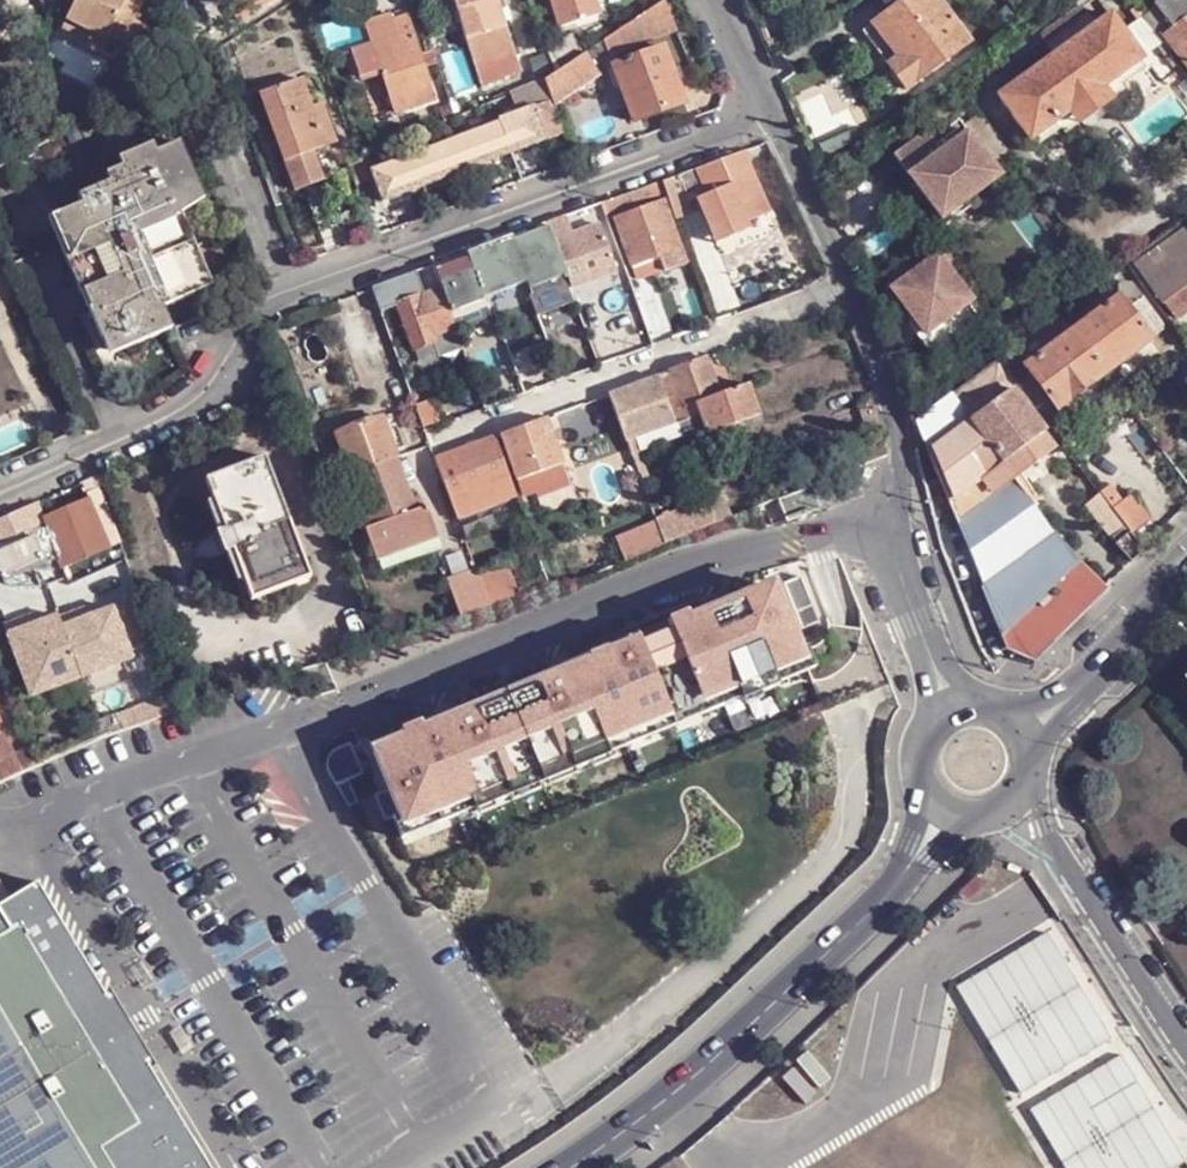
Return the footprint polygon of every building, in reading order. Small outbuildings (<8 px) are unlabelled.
[(72,3),(65,15),(106,35),(109,30),(125,38),(129,29),(140,35),(146,22),(135,16),(144,0),(66,0),(72,3)] [(474,62),(514,50),(499,0),(455,0),(474,62)] [(561,23),(599,12),(596,0),(554,0),(561,23)] [(663,0),(662,0),(604,40),(609,53),(675,27),(663,0)] [(938,0),(906,0),(869,26),(864,30),(889,64),(906,87),(969,42),(938,0)] [(1184,30),(1178,22),(1186,16),(1186,11),(1183,5),(1161,21),(1173,38),(1184,30)] [(1093,25),(1081,6),(1054,29),(1041,39),(1053,55),(1093,25)] [(421,54),(408,12),(391,17),(389,11),(364,19),(371,40),(349,47),(357,73),(381,66),(395,108),(434,95),(426,68),(421,54)] [(997,95),(1030,140),(1033,137),(1056,120),(1080,103),(1089,116),(1102,106),(1093,93),(1117,77),(1140,60),(1144,57),(1111,13),(1093,25),(1053,55),(1022,77),(997,95)] [(106,35),(65,15),(62,24),(103,43),(106,35)] [(1178,22),(1184,30),(1173,38),(1169,41),(1186,65),(1186,16),(1178,22)] [(140,35),(129,29),(125,38),(135,44),(140,35)] [(548,47),(556,71),(585,52),(572,33),(548,47)] [(682,103),(662,46),(605,68),(615,95),(622,92),(632,121),(682,103)] [(514,50),(474,62),(480,84),(521,72),(514,50)] [(432,51),(421,54),(426,68),(437,65),(432,51)] [(597,72),(587,51),(585,52),(556,71),(544,79),(545,81),(552,99),(556,108),(556,110),(562,105),(558,98),(597,72)] [(1117,77),(1123,83),(1145,66),(1140,60),(1117,77)] [(259,91),(284,159),(287,159),(285,154),(309,145),(310,150),(325,144),(312,109),(301,77),(259,91)] [(1123,83),(1117,77),(1093,93),(1102,106),(1126,88),(1123,83)] [(370,167),(380,200),(561,134),(552,110),(556,108),(552,99),(514,113),(370,167)] [(1056,120),(1061,127),(1065,132),(1089,116),(1080,103),(1056,120)] [(438,108),(442,121),(453,116),(449,104),(438,108)] [(1061,127),(1056,120),(1033,137),(1037,144),(1061,127)] [(894,154),(941,218),(966,200),(999,176),(967,133),(942,151),(926,130),(894,154)] [(56,211),(95,303),(88,306),(105,345),(163,320),(154,299),(204,278),(171,201),(196,191),(176,141),(158,149),(155,141),(119,157),(122,166),(105,173),(107,179),(79,192),(82,200),(56,211)] [(285,154),(287,159),(310,150),(309,145),(285,154)] [(722,231),(766,213),(748,163),(749,162),(745,149),(740,151),(661,180),(664,190),(672,211),(693,202),(688,188),(702,183),(722,231)] [(287,159),(284,159),(296,188),(322,179),(310,150),(287,159)] [(604,212),(664,190),(661,180),(600,202),(604,212)] [(613,217),(630,266),(680,247),(662,200),(613,217)] [(970,205),(966,200),(941,218),(945,223),(970,205)] [(461,307),(484,299),(483,298),(483,296),(528,279),(529,285),(535,300),(571,287),(546,223),(433,264),(436,275),(440,287),(451,316),(459,313),(461,307)] [(1161,244),(1133,264),(1161,303),(1164,301),(1186,284),(1186,226),(1161,244)] [(630,266),(634,275),(683,259),(680,247),(630,266)] [(938,253),(891,288),(925,335),(972,300),(938,253)] [(423,293),(416,270),(371,287),(379,310),(396,303),(414,349),(435,341),(433,332),(454,324),(451,316),(440,287),(423,293)] [(528,279),(483,296),(483,298),(484,299),(485,301),(486,302),(489,304),(492,304),(526,293),(529,285),(528,279)] [(1162,328),(1129,284),(1123,282),(1117,283),(1115,284),(1117,297),(1148,338),(1162,328)] [(1164,301),(1173,315),(1186,305),(1186,284),(1164,301)] [(1148,338),(1117,297),(1071,331),(1103,373),(1148,338)] [(1,328),(43,427),(69,416),(26,317),(1,328)] [(1063,320),(1059,322),(1067,334),(1071,331),(1063,320)] [(1103,373),(1071,331),(1067,334),(1024,365),(1023,366),(1033,377),(1055,406),(1056,407),(1103,373)] [(1009,349),(997,358),(1016,382),(1019,387),(1033,377),(1023,366),(1024,365),(1018,356),(1016,358),(1009,349)] [(704,358),(658,375),(674,421),(675,423),(700,414),(704,426),(706,433),(759,413),(747,382),(717,393),(704,358)] [(950,393),(969,418),(1009,389),(1016,382),(997,358),(950,393)] [(610,393),(626,440),(635,437),(674,421),(658,375),(610,393)] [(1042,416),(1055,406),(1033,377),(1019,387),(1042,416)] [(968,419),(1000,462),(1024,445),(1042,432),(1009,389),(969,418),(968,419)] [(982,584),(1053,532),(1011,475),(1000,462),(968,419),(969,418),(950,393),(915,418),(913,420),(923,441),(982,584)] [(675,423),(679,435),(704,426),(700,414),(675,423)] [(381,416),(336,432),(344,455),(351,473),(395,457),(381,416)] [(500,434),(516,479),(562,462),(545,417),(500,434)] [(635,437),(640,450),(642,449),(679,435),(675,423),(674,421),(635,437)] [(1059,439),(1050,426),(1042,432),(1053,445),(1059,439)] [(874,458),(862,430),(768,467),(780,496),(810,483),(874,458)] [(325,436),(333,459),(344,455),(336,432),(325,436)] [(1024,445),(1034,457),(1053,445),(1042,432),(1024,445)] [(434,458),(450,504),(504,483),(510,481),(494,436),(434,458)] [(626,440),(631,453),(640,450),(635,437),(626,440)] [(1034,457),(1024,445),(1000,462),(1011,475),(1034,457)] [(631,453),(639,474),(647,470),(645,464),(648,464),(642,449),(640,450),(631,453)] [(263,455),(204,477),(211,499),(221,529),(216,532),(223,552),(230,550),(241,578),(248,600),(255,597),(266,593),(309,576),(302,557),(294,560),(289,545),(296,542),(276,490),(269,493),(263,477),(270,475),(263,455)] [(395,457),(351,473),(361,502),(365,512),(359,514),(375,558),(437,537),(426,505),(414,510),(409,498),(395,457)] [(516,479),(521,493),(567,477),(562,462),(516,479)] [(651,482),(647,470),(639,474),(643,485),(651,482)] [(0,517),(0,542),(0,543),(0,544),(0,581),(2,581),(0,575),(30,563),(33,570),(46,565),(58,560),(61,566),(107,546),(102,534),(115,529),(94,475),(81,480),(87,496),(42,516),(45,526),(32,532),(30,530),(28,523),(21,507),(0,517)] [(263,477),(269,493),(276,490),(270,475),(263,477)] [(504,483),(508,499),(515,496),(510,481),(504,483)] [(450,504),(455,518),(460,516),(472,512),(508,499),(504,483),(450,504)] [(777,496),(787,521),(821,508),(810,483),(780,496),(777,496)] [(700,495),(702,501),(722,494),(720,488),(700,495)] [(1115,541),(1129,530),(1121,519),(1099,491),(1083,503),(1115,541)] [(730,515),(722,494),(702,501),(710,524),(730,515)] [(211,499),(204,502),(216,532),(221,529),(211,499)] [(710,524),(702,501),(656,519),(663,543),(710,524)] [(1129,530),(1143,549),(1156,540),(1134,510),(1121,519),(1129,530)] [(42,516),(28,523),(30,530),(32,532),(45,526),(42,516)] [(107,546),(119,540),(115,529),(102,534),(107,546)] [(1130,560),(1143,549),(1129,530),(1115,541),(1130,560)] [(1033,660),(1105,591),(1103,588),(1055,531),(1053,532),(982,584),(980,585),(1007,648),(1033,660)] [(216,532),(208,533),(217,556),(223,552),(216,532)] [(600,553),(606,566),(646,550),(644,545),(641,537),(600,553)] [(296,542),(289,545),(294,560),(302,557),(296,542)] [(61,566),(64,577),(112,558),(107,546),(61,566)] [(230,550),(223,552),(235,581),(241,578),(230,550)] [(446,578),(460,615),(488,605),(483,591),(474,568),(446,578)] [(783,581),(801,626),(819,619),(800,574),(783,581)] [(405,740),(374,753),(389,789),(375,795),(386,821),(394,818),(400,815),(403,820),(433,808),(439,823),(458,815),(455,805),(488,791),(494,803),(512,795),(506,780),(568,755),(575,769),(593,761),(588,750),(622,735),(626,744),(645,737),(639,722),(699,696),(706,711),(724,703),(721,694),(755,679),(760,691),(778,683),(771,666),(803,653),(800,646),(774,585),(742,598),(743,601),(728,607),(691,623),(688,615),(668,623),(671,628),(640,641),(610,654),(607,648),(589,655),(592,665),(556,679),(540,686),(540,683),(475,710),(477,713),(461,720),(425,735),(422,727),(403,735),(405,740)] [(266,593),(255,597),(257,602),(265,600),(268,599),(266,593)] [(691,623),(728,607),(722,594),(666,618),(668,623),(688,615),(691,623)] [(77,610),(59,617),(81,676),(129,658),(127,652),(144,645),(136,622),(127,625),(124,618),(115,621),(110,607),(88,615),(80,619),(77,610)] [(85,608),(77,610),(80,619),(88,615),(85,608)] [(81,676),(57,614),(37,622),(34,613),(3,625),(30,695),(81,676)] [(605,644),(607,648),(610,654),(640,641),(636,631),(605,644)] [(803,653),(809,667),(815,664),(806,643),(800,646),(803,653)] [(592,665),(589,655),(588,652),(552,667),(556,679),(592,665)] [(400,815),(394,818),(406,845),(801,678),(814,678),(809,667),(803,653),(771,666),(778,683),(760,691),(755,679),(721,694),(724,703),(706,711),(699,696),(639,722),(645,737),(626,744),(622,735),(588,750),(593,761),(575,769),(568,755),(506,780),(512,795),(494,803),(488,791),(455,805),(458,815),(439,823),(433,808),(403,820),(400,815)] [(73,731),(79,744),(110,733),(153,719),(151,712),(148,704),(73,731)] [(420,722),(422,727),(425,735),(461,720),(456,707),(420,722)] [(14,748),(11,740),(0,715),(0,776),(34,760),(34,758),(28,743),(14,748)] [(11,740),(14,748),(28,743),(26,738),(17,743),(15,738),(11,740)] [(149,1062),(154,1058),(116,995),(110,998),(39,880),(0,904),(0,1167),(213,1167),(149,1062)] [(1049,933),(957,988),(1023,1095),(1113,1039),(1049,933)] [(1031,1110),(1066,1167),(1178,1167),(1186,1163),(1186,1160),(1123,1055),(1031,1110)]
